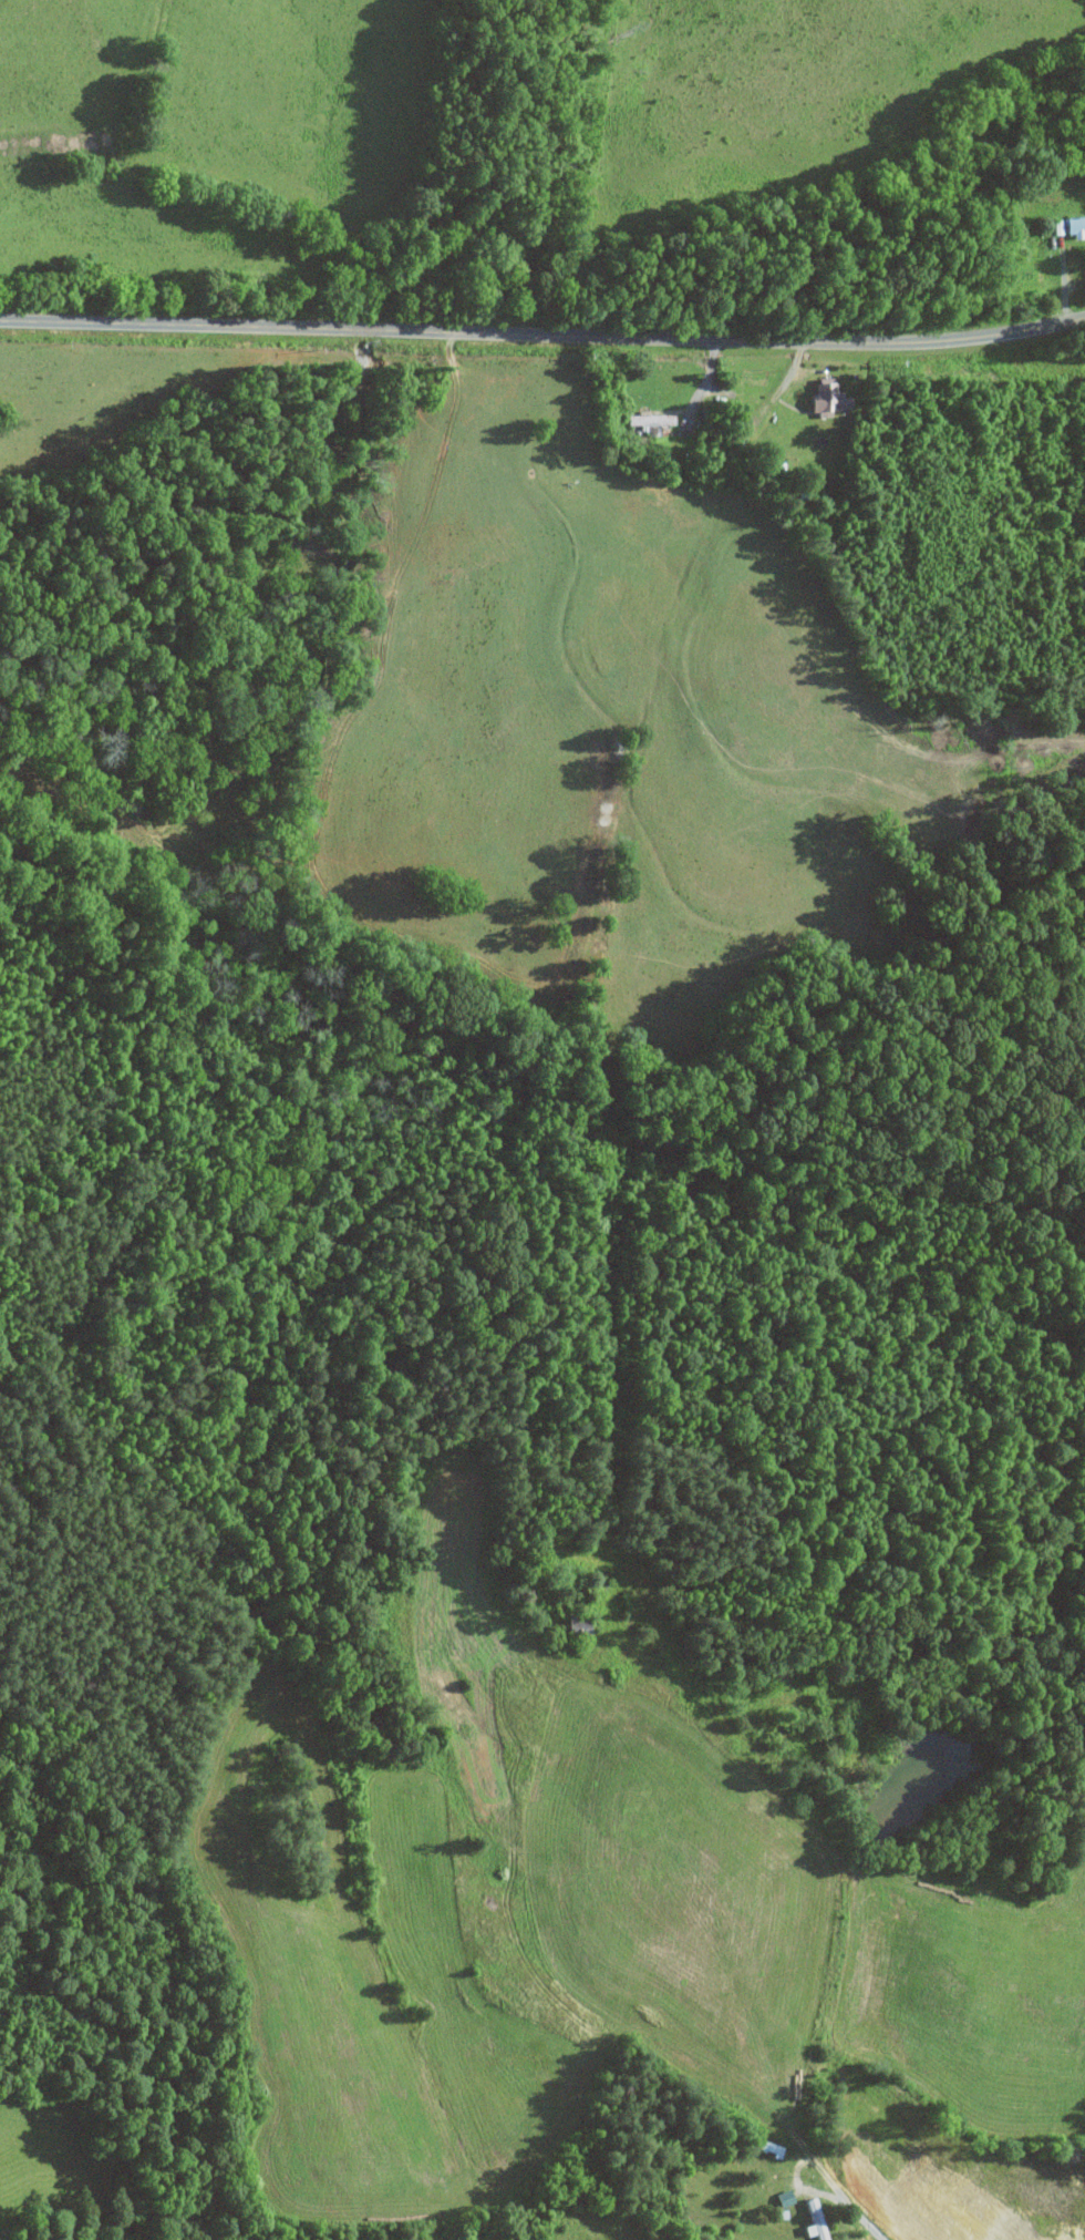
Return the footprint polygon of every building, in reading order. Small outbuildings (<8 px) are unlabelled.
[(1081,232),(1084,231),(1084,215),(1061,217),(1063,237),(1081,235),(1081,232)] [(829,411),(850,410),(850,393),(833,394),(833,377),(813,377),(813,393),(805,393),(806,415),(829,414),(829,411)] [(622,415),(622,425),(673,424),(673,413),(622,415)] [(808,2224),(801,2226),(803,2236),(811,2234),(813,2239),(826,2239),(814,2196),(801,2200),(808,2224)]
